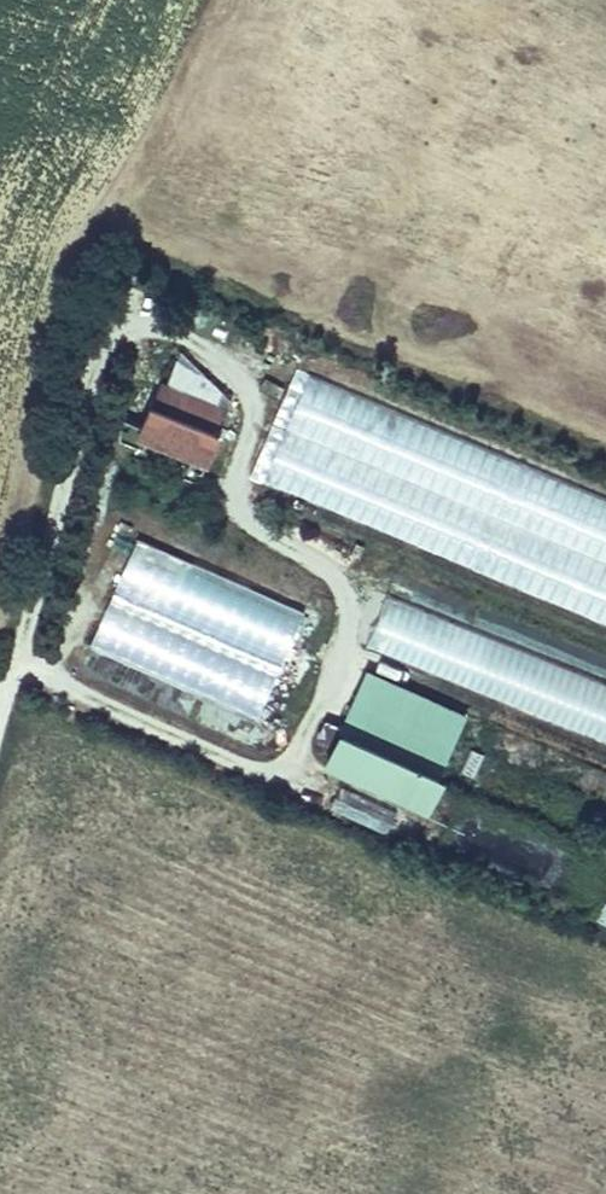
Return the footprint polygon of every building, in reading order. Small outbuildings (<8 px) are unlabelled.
[(321,363),(300,415),(605,539),(605,478),(321,363)] [(179,379),(164,422),(222,442),(237,399),(179,379)] [(300,415),(277,472),(605,605),(605,539),(300,415)] [(323,599),(146,520),(110,600),(288,679),(323,599)] [(394,585),(369,647),(605,747),(605,673),(394,585)] [(288,679),(110,600),(93,638),(271,717),(288,679)] [(387,674),(352,759),(442,795),(477,711),(387,674)]
